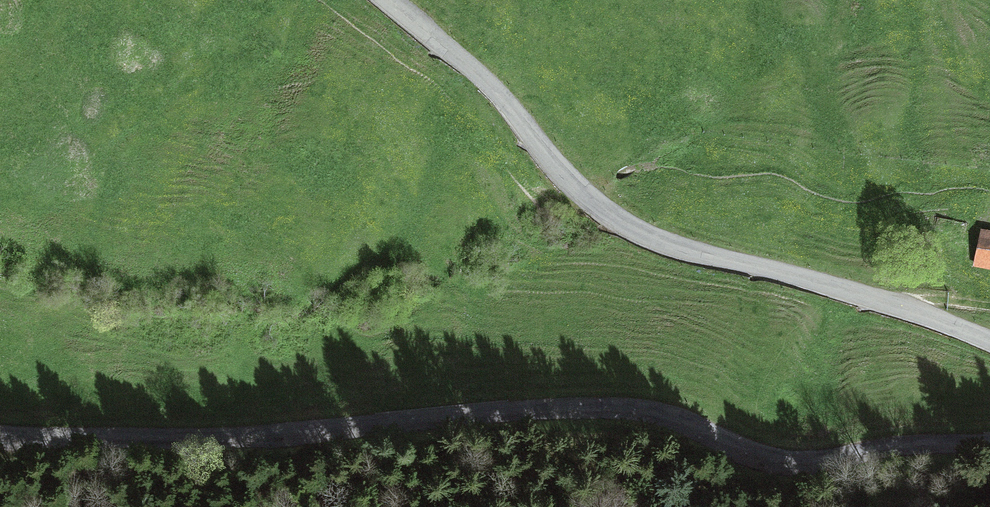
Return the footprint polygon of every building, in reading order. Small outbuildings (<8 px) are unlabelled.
[(975,233),(968,270),(989,274),(989,235),(975,233)]
